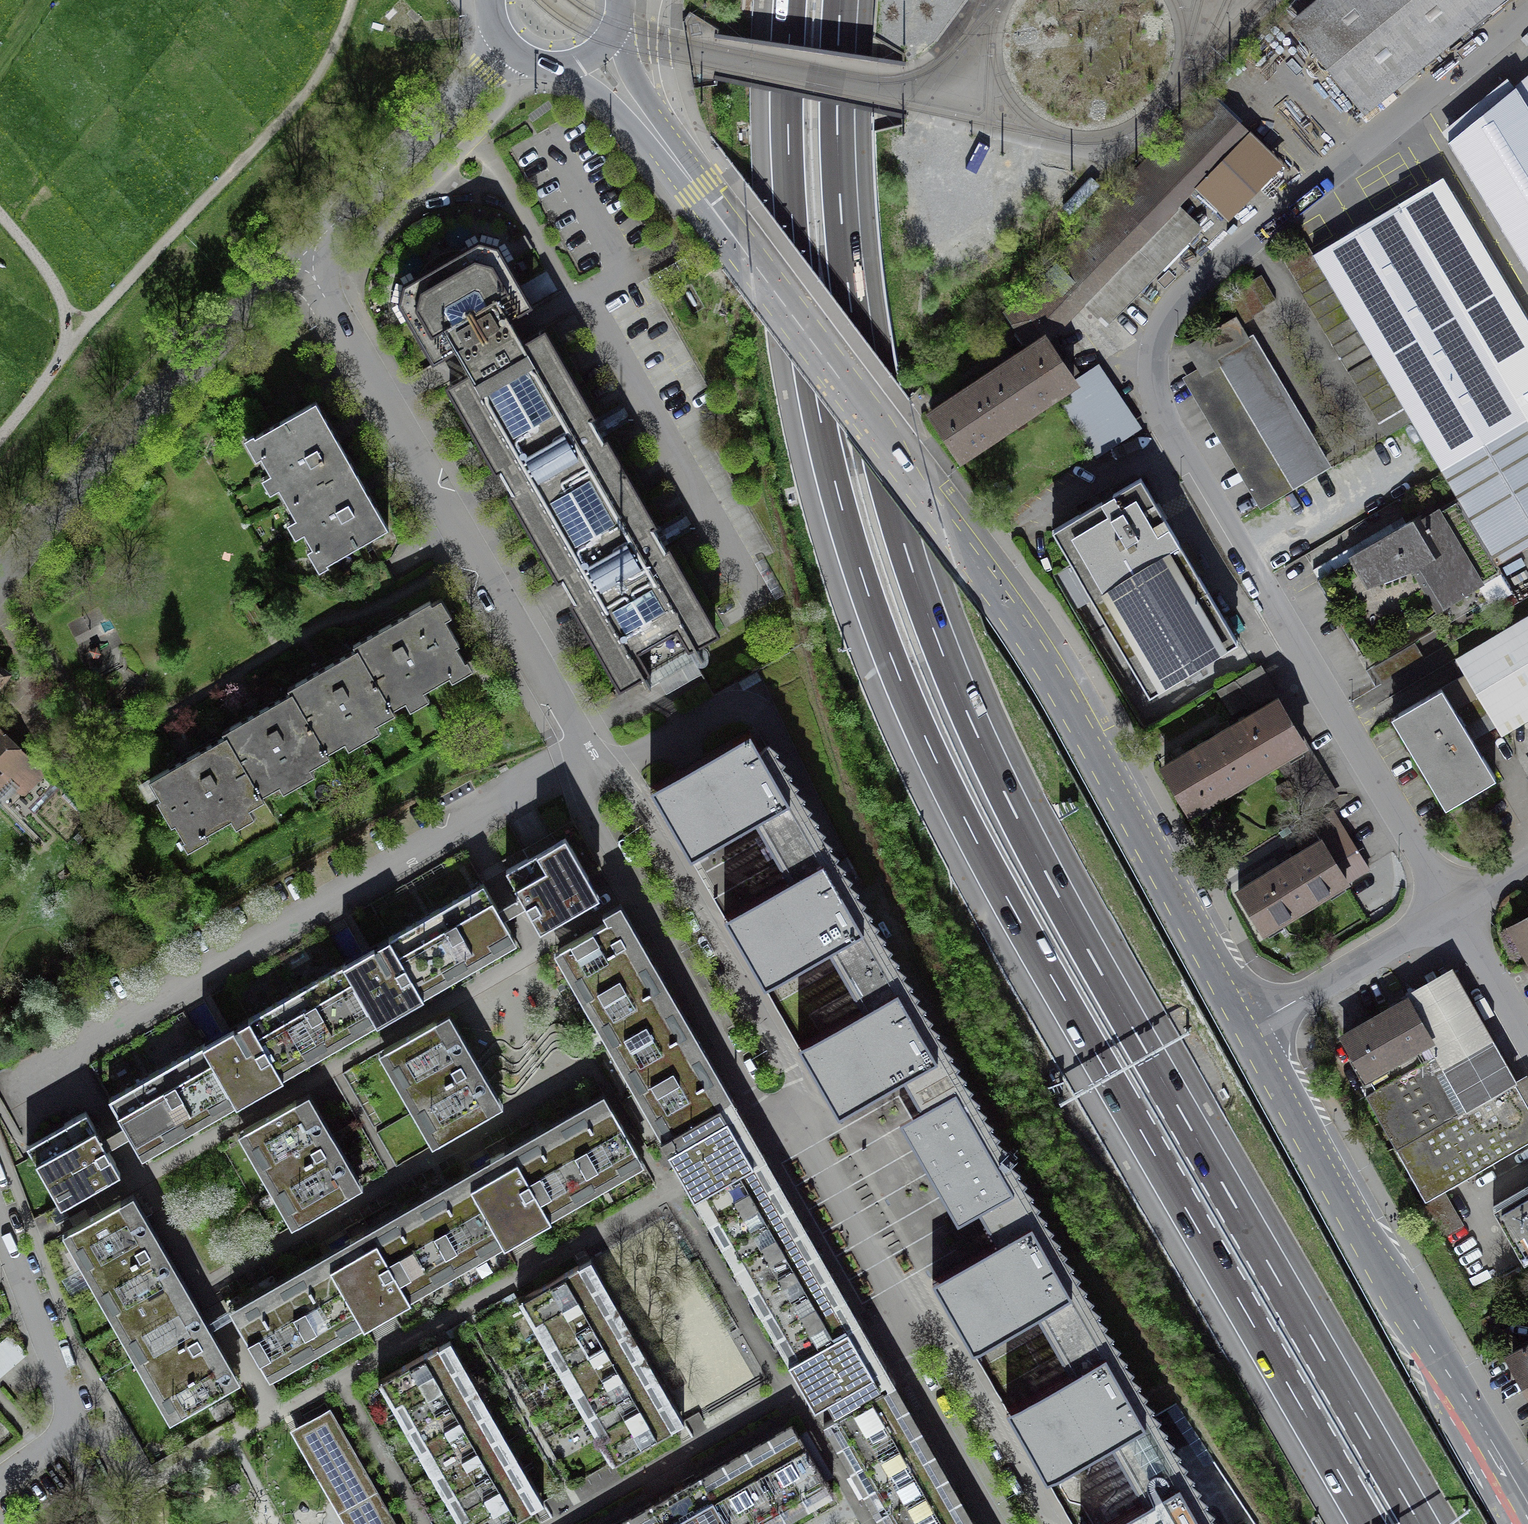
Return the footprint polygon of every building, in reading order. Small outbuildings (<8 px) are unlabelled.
[(1287,32),(1360,120),(1506,0),(1326,0),(1287,32)] [(1450,143),(1527,274),(1527,79),(1513,92),(1506,83),(1472,111),(1446,132),(1453,140),(1450,143)] [(1033,350),(1045,341),(1042,337),(1072,306),(1068,300),(1080,288),(1114,320),(1163,269),(1162,268),(1204,234),(1215,223),(1189,198),(1178,210),(1166,199),(1239,124),(1215,99),(1007,312),(1019,329),(1033,350)] [(1307,262),(1406,427),(1452,505),(1492,572),(1527,551),(1527,429),(1428,260),(1455,244),(1424,193),(1355,234),(1307,262)] [(403,288),(398,306),(432,365),(451,354),(464,377),(447,387),(496,472),(500,469),(515,495),(511,498),(559,581),(563,579),(579,605),(574,607),(622,691),(645,678),(653,691),(706,661),(698,647),(718,636),(670,552),(666,555),(658,541),(651,528),(655,526),(607,443),(602,445),(594,431),(587,419),(592,417),(543,332),(525,342),(512,319),(531,308),(515,280),(497,249),(478,245),(403,288)] [(1406,427),(1307,262),(1299,248),(1280,260),(1303,299),(1302,300),(1336,357),(1384,438),(1385,440),(1406,427)] [(1196,373),(1181,382),(1218,444),(1259,512),(1330,470),(1246,328),(1257,322),(1255,319),(1266,312),(1264,310),(1275,303),(1260,278),(1249,284),(1251,287),(1240,293),(1242,296),(1231,303),(1240,319),(1184,353),(1196,373)] [(1047,344),(1054,355),(1061,350),(1054,339),(1047,344)] [(980,384),(1006,423),(1025,410),(1027,413),(1041,404),(1038,401),(1058,388),(1060,391),(1061,391),(1073,383),(1054,355),(1047,344),(1045,341),(1033,350),(1019,359),(1016,357),(1005,365),(1006,368),(997,373),(980,384)] [(1061,350),(1054,355),(1073,383),(1061,391),(1069,402),(1063,407),(1097,457),(1134,433),(1116,406),(1091,369),(1081,376),(1062,349),(1061,350)] [(1008,426),(1006,423),(980,384),(979,382),(950,402),(933,413),(961,457),(977,447),(975,443),(989,434),(992,437),(1008,426)] [(287,501),(352,464),(334,432),(316,401),(255,436),(262,449),(258,451),(271,473),(277,470),(282,478),(275,482),(287,501)] [(370,495),(352,464),(287,501),(298,522),(305,518),(310,528),(304,531),(315,551),(320,549),(327,562),(388,527),(370,495)] [(1140,481),(1052,533),(1149,698),(1238,645),(1189,562),(1140,481)] [(1453,509),(1437,518),(1435,515),(1419,525),(1417,520),(1403,528),(1399,521),(1306,576),(1332,619),(1335,624),(1336,623),(1365,671),(1436,629),(1442,639),(1508,599),(1492,572),(1452,505),(1451,506),(1453,509)] [(392,622),(354,644),(394,713),(395,713),(392,708),(454,673),(452,668),(465,661),(456,645),(459,643),(445,619),(442,621),(430,600),(392,622)] [(1467,673),(1441,689),(1470,737),(1496,722),(1505,737),(1527,723),(1527,624),(1461,663),(1467,673)] [(322,668),(289,687),(328,756),(329,756),(327,752),(347,740),(344,735),(369,720),(372,725),(394,713),(354,644),(353,644),(355,649),(322,668)] [(1258,667),(1218,690),(1231,714),(1243,707),(1251,709),(1274,695),(1266,681),(1258,667)] [(256,711),(223,731),(263,800),(264,799),(261,795),(281,783),(279,778),(304,764),(307,769),(328,756),(289,687),(287,688),(290,692),(256,711)] [(1441,689),(1391,718),(1451,820),(1502,790),(1474,744),(1470,737),(1441,689)] [(1219,735),(1165,768),(1190,811),(1275,760),(1307,814),(1335,798),(1303,743),(1277,701),(1231,728),(1231,727),(1225,730),(1219,734),(1219,735)] [(907,1069),(943,1048),(943,1047),(951,1037),(955,1033),(945,1026),(949,1021),(938,1014),(942,1010),(932,1003),(935,998),(925,991),(929,987),(918,980),(922,975),(912,968),(915,964),(905,957),(909,952),(898,945),(902,941),(892,933),(896,929),(885,922),(889,918),(879,910),(882,906),(872,899),(876,894),(865,887),(869,883),(859,876),(863,872),(852,865),(856,860),(846,853),(849,849),(839,842),(843,837),(833,830),(836,826),(826,819),(830,814),(819,807),(823,803),(813,796),(817,791),(806,784),(810,780),(800,773),(803,768),(793,761),(797,757),(786,750),(790,745),(780,738),(783,734),(773,727),(765,737),(752,715),(654,771),(694,840),(755,805),(774,837),(791,868),(730,903),(769,972),(831,937),(867,1000),(805,1035),(845,1104),(907,1069)] [(5,799),(27,821),(60,788),(0,729),(0,804),(5,799)] [(200,836),(263,800),(223,731),(222,731),(225,735),(187,757),(149,779),(160,797),(157,799),(172,824),(175,823),(184,840),(197,832),(200,836)] [(1331,813),(1308,827),(1317,842),(1346,888),(1368,874),(1331,813)] [(565,836),(506,870),(523,900),(540,930),(599,896),(565,836)] [(1285,863),(1230,897),(1259,943),(1346,888),(1317,842),(1285,863)] [(389,937),(420,990),(481,955),(514,936),(483,883),(389,937)] [(559,948),(675,1149),(668,1152),(694,1199),(706,1192),(800,1356),(788,1362),(815,1408),(827,1401),(897,1523),(979,1523),(951,1475),(807,1223),(686,1013),(623,903),(603,914),(607,921),(559,948)] [(1501,921),(1527,968),(1527,906),(1501,921)] [(343,964),(373,1017),(377,1023),(400,1010),(424,996),(420,990),(389,937),(343,964)] [(249,1017),(279,1070),(340,1036),(373,1017),(343,964),(249,1017)] [(1406,999),(1399,1004),(1343,1035),(1366,1075),(1370,1072),(1375,1081),(1378,1087),(1365,1094),(1425,1200),(1417,1204),(1438,1239),(1463,1225),(1443,1189),(1527,1141),(1527,1106),(1450,970),(1404,996),(1406,999)] [(450,1012),(377,1053),(431,1147),(503,1105),(476,1058),(450,1012)] [(202,1044),(233,1097),(237,1104),(260,1091),(283,1077),(279,1070),(249,1017),(202,1044)] [(943,1047),(943,1048),(907,1069),(927,1103),(905,1116),(934,1167),(961,1214),(983,1201),(1002,1235),(1039,1215),(1049,1232),(1057,1222),(1061,1217),(1051,1210),(1054,1206),(1044,1199),(1048,1194),(1037,1187),(1041,1183),(1031,1176),(1035,1171),(1024,1164),(1028,1160),(1018,1153),(1021,1148),(1011,1141),(1015,1137),(1004,1129),(1008,1125),(998,1118),(1001,1113),(991,1106),(995,1102),(985,1095),(988,1091),(978,1083),(982,1079),(971,1072),(975,1067),(965,1060),(968,1056),(958,1049),(962,1044),(951,1037),(943,1047)] [(233,1097),(202,1044),(109,1098),(139,1151),(200,1116),(233,1097)] [(309,1092),(236,1134),(290,1228),(363,1186),(337,1140),(309,1092)] [(517,1160),(548,1212),(609,1177),(641,1158),(611,1106),(517,1160)] [(85,1111),(27,1144),(61,1203),(119,1170),(102,1140),(85,1111)] [(471,1186),(501,1239),(504,1246),(528,1232),(551,1219),(548,1212),(517,1160),(471,1186)] [(1487,1202),(1518,1256),(1527,1251),(1527,1179),(1487,1202)] [(124,1184),(53,1224),(162,1413),(232,1373),(152,1233),(124,1184)] [(377,1240),(407,1293),(468,1258),(501,1239),(471,1186),(377,1240)] [(1057,1222),(1049,1232),(1039,1215),(1002,1235),(941,1271),(980,1339),(1042,1304),(1078,1367),(1016,1402),(1056,1471),(1117,1436),(1136,1467),(1154,1499),(1110,1523),(1232,1523),(1230,1523),(1234,1518),(1223,1511),(1227,1507),(1217,1500),(1220,1495),(1210,1488),(1214,1484),(1204,1477),(1207,1472),(1197,1465),(1201,1461),(1190,1453),(1194,1449),(1184,1442),(1187,1437),(1177,1430),(1180,1426),(1170,1418),(1174,1414),(1163,1407),(1167,1402),(1157,1395),(1160,1391),(1150,1383),(1154,1379),(1143,1372),(1147,1367),(1137,1360),(1140,1356),(1130,1348),(1134,1344),(1123,1337),(1127,1332),(1117,1325),(1120,1321),(1110,1314),(1114,1309),(1103,1302),(1107,1298),(1097,1291),(1101,1286),(1090,1279),(1094,1275),(1084,1268),(1087,1263),(1077,1256),(1081,1252),(1070,1245),(1074,1240),(1064,1233),(1067,1229),(1057,1222)] [(377,1240),(330,1267),(360,1320),(364,1326),(387,1313),(411,1300),(407,1293),(377,1240)] [(592,1255),(523,1294),(618,1460),(648,1443),(673,1429),(682,1444),(695,1436),(592,1255)] [(330,1267),(236,1320),(267,1373),(327,1339),(360,1320),(330,1267)] [(0,1343),(0,1378),(30,1353),(12,1333),(0,1343)] [(1500,1350),(1518,1382),(1527,1400),(1527,1334),(1500,1350)] [(381,1376),(466,1523),(507,1523),(533,1509),(541,1523),(542,1523),(553,1518),(450,1337),(381,1376)] [(836,1492),(794,1420),(673,1490),(612,1523),(779,1523),(836,1492)] [(336,1510),(344,1523),(398,1523),(376,1487),(336,1510)]
